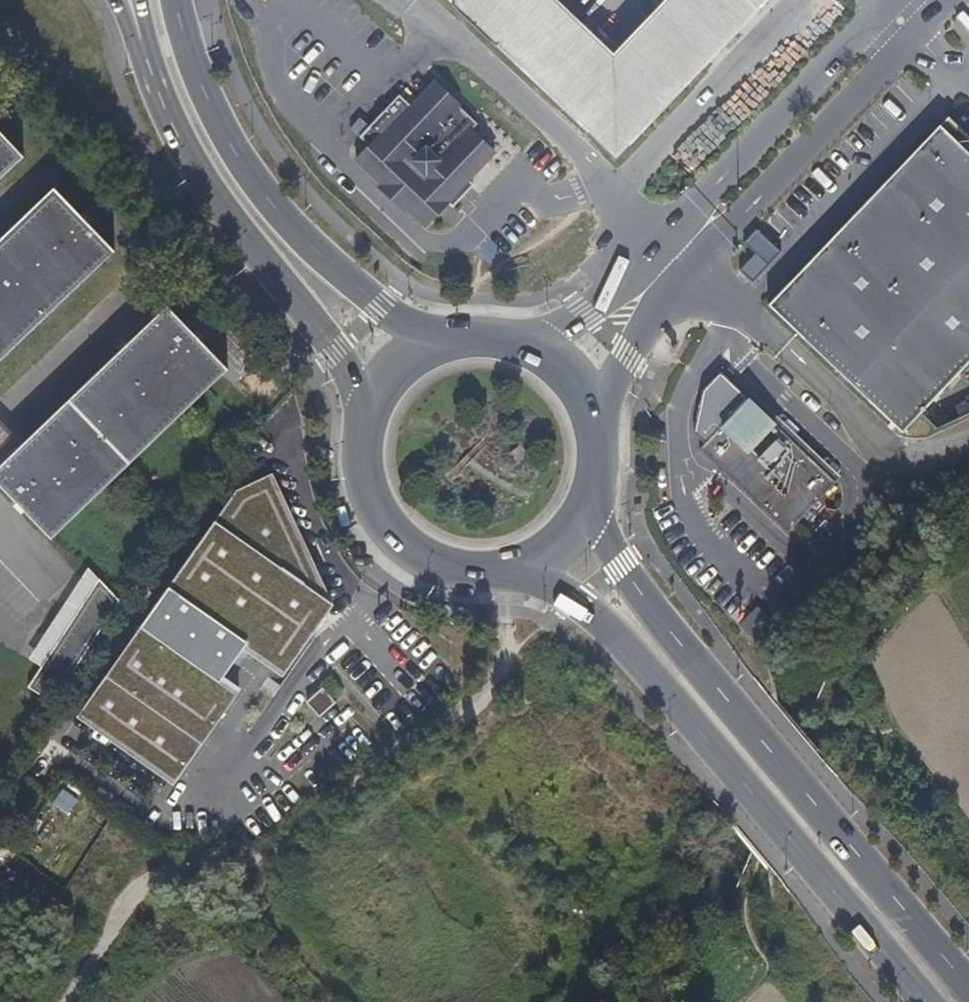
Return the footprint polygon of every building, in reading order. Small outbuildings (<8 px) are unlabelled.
[(562,106),(614,53),(559,0),(452,0),(562,106)] [(614,53),(562,106),(616,159),(769,0),(665,0),(614,53)] [(356,158),(354,160),(380,184),(378,185),(403,210),(404,209),(406,208),(423,225),(447,202),(451,207),(473,185),(468,180),(493,153),(469,130),(476,123),(459,105),(458,106),(434,80),(406,109),(399,102),(403,99),(398,94),(358,135),(369,146),(356,158)] [(940,125),(847,222),(768,304),(902,432),(921,413),(968,363),(968,152),(940,125)] [(23,156),(0,132),(0,178),(23,156)] [(53,188),(0,238),(0,361),(115,251),(53,188)] [(759,229),(758,227),(729,257),(754,281),(783,250),(759,229)] [(3,461),(0,464),(0,485),(15,501),(24,511),(51,539),(117,475),(228,369),(167,305),(119,351),(52,415),(3,461)] [(921,413),(937,428),(968,413),(968,363),(921,413)] [(748,398),(750,400),(836,482),(837,480),(840,477),(752,393),(751,395),(748,398)] [(750,400),(748,398),(734,412),(737,414),(750,400)] [(734,412),(706,442),(698,449),(706,457),(731,480),(786,533),(836,482),(750,400),(737,414),(734,412)] [(14,436),(3,424),(0,421),(0,449),(14,436)] [(235,489),(71,709),(164,778),(232,685),(224,679),(245,651),(276,673),(326,605),(270,474),(235,489)] [(97,580),(92,588),(40,666),(26,688),(43,699),(106,608),(116,592),(97,580)] [(116,592),(106,608),(43,699),(50,704),(121,596),(116,592)] [(299,700),(312,716),(327,703),(314,688),(299,700)] [(51,803),(67,815),(78,800),(62,788),(51,803)]
